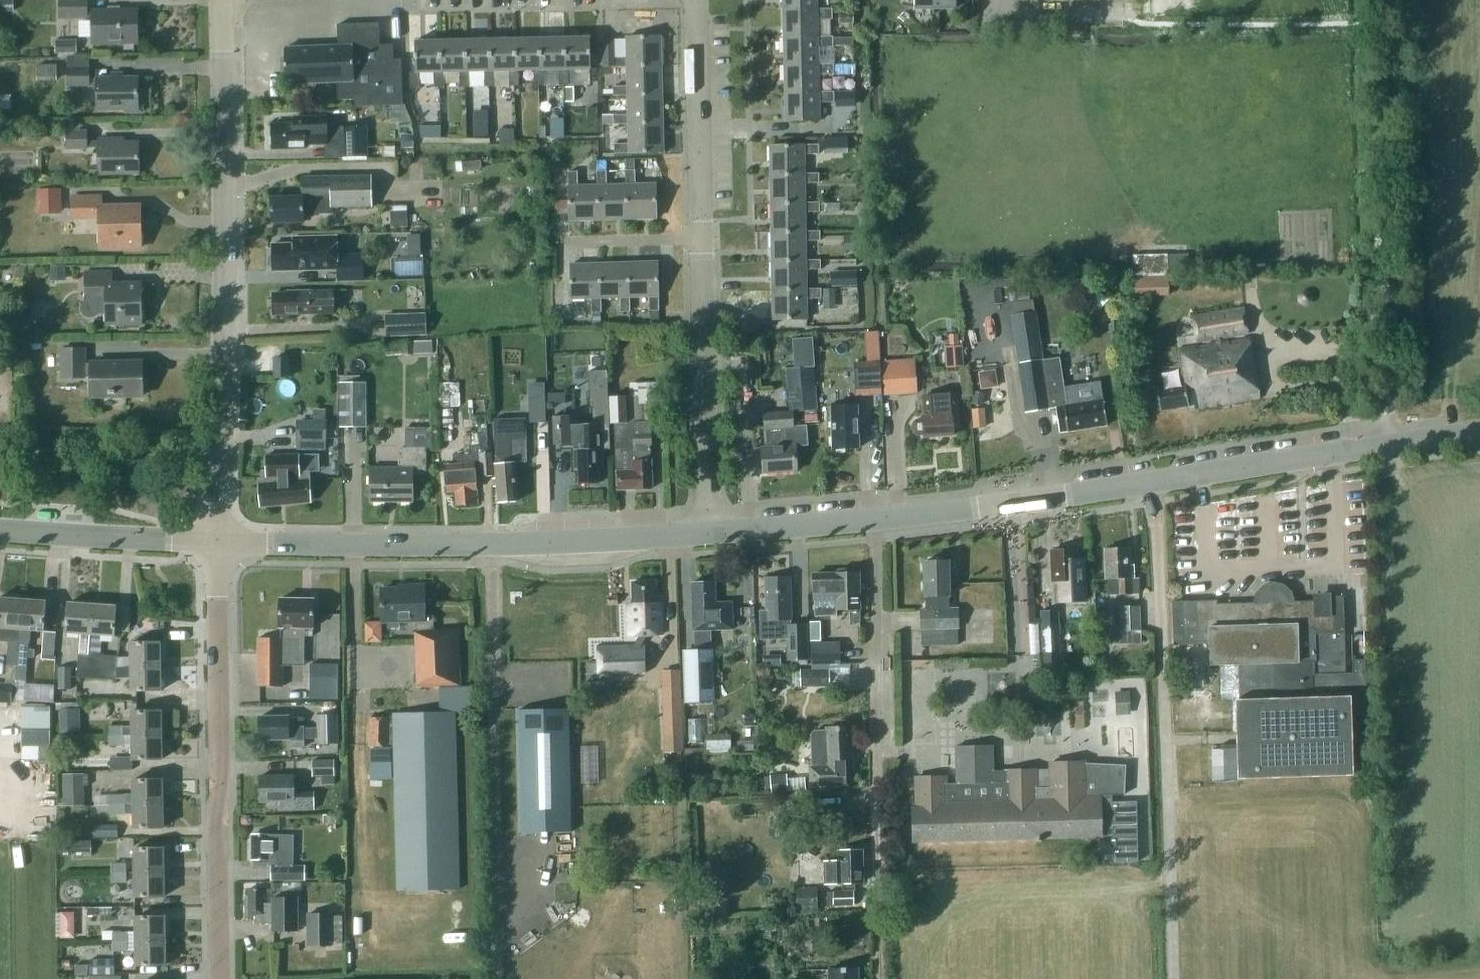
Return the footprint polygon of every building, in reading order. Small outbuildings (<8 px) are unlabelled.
[(13,11),(13,0),(0,0),(0,12),(13,11)] [(92,44),(136,43),(136,10),(87,10),(86,0),(59,0),(60,17),(92,17),(92,44)] [(782,10),(817,9),(817,0),(782,0),(782,10)] [(782,10),(783,37),(818,36),(817,19),(831,18),(831,8),(817,9),(782,10)] [(853,12),(838,12),(838,24),(853,23),(853,12)] [(284,48),(284,58),(281,58),(282,74),(285,74),(285,83),(337,81),(337,100),(354,99),(355,106),(403,104),(401,58),(394,59),(393,44),(380,44),(379,22),(338,24),(338,45),(284,48)] [(613,66),(627,66),(660,65),(660,36),(626,37),(627,57),(612,57),(613,66)] [(818,36),(783,37),(783,65),(818,64),(818,47),(832,46),(832,37),(818,36)] [(589,37),(563,38),(564,70),(558,70),(558,84),(568,85),(568,70),(590,69),(589,37)] [(514,38),(488,39),(488,72),(483,72),(483,86),(492,85),(492,71),(508,71),(514,71),(514,38)] [(539,38),(514,38),(514,71),(508,71),(509,86),(518,85),(518,71),(533,71),(539,71),(539,38)] [(563,38),(539,38),(539,71),(533,71),(533,85),(542,85),(543,70),(558,70),(564,70),(563,38)] [(55,40),(55,53),(77,52),(76,39),(55,40)] [(443,84),(459,84),(459,72),(464,72),(463,39),(439,40),(439,73),(434,73),(434,87),(443,87),(443,84)] [(483,72),(488,72),(488,39),(463,39),(464,72),(459,72),(459,84),(459,87),(468,86),(468,72),(483,72)] [(434,72),(434,73),(439,73),(439,40),(415,40),(415,72),(410,73),(410,87),(419,87),(419,73),(434,72)] [(612,52),(611,41),(600,41),(601,66),(612,66),(612,52)] [(783,65),(784,93),(819,92),(819,74),(832,74),(832,64),(818,64),(783,65)] [(37,80),(56,80),(56,65),(37,65),(37,80)] [(613,95),(627,95),(661,94),(660,65),(627,66),(627,86),(613,86),(613,95)] [(87,85),(87,69),(67,69),(67,85),(87,85)] [(124,108),(124,112),(141,112),(141,92),(137,92),(136,78),(97,79),(97,108),(124,108)] [(819,92),(784,93),(784,120),(820,119),(819,102),(833,102),(833,91),(819,92)] [(614,123),(628,123),(661,122),(661,94),(627,95),(627,114),(614,115),(614,123)] [(11,109),(11,96),(0,96),(0,109),(11,109)] [(306,148),(306,144),(343,143),(343,157),(367,156),(367,127),(326,128),(326,117),(294,117),(294,123),(271,123),(272,148),(306,148)] [(661,122),(628,123),(628,144),(614,144),(614,152),(662,151),(661,122)] [(616,139),(615,125),(602,125),(603,140),(616,139)] [(99,147),(99,174),(138,173),(137,142),(114,143),(114,139),(99,139),(99,141),(87,141),(87,131),(67,131),(67,148),(87,148),(87,147),(99,147)] [(413,134),(400,134),(401,148),(413,148),(413,134)] [(770,144),(770,174),(804,173),(803,153),(818,153),(818,143),(770,144)] [(596,171),(597,185),(598,219),(627,218),(626,184),(606,185),(605,170),(596,171)] [(625,170),(626,184),(627,218),(656,217),(655,184),(635,184),(634,170),(625,170)] [(598,219),(597,185),(577,185),(577,171),(568,171),(569,220),(598,219)] [(770,174),(771,203),(804,201),(804,182),(819,182),(818,172),(804,173),(770,174)] [(331,206),(371,206),(371,176),(302,177),(302,196),(271,197),(271,222),(303,221),(303,213),(332,212),(331,206)] [(489,186),(490,211),(512,210),(512,185),(489,186)] [(62,213),(62,188),(37,189),(37,214),(62,213)] [(100,216),(100,248),(139,247),(139,205),(100,206),(100,196),(73,196),(73,217),(100,216)] [(771,203),(771,230),(805,230),(805,211),(819,210),(819,201),(804,201),(771,203)] [(406,210),(395,211),(396,227),(407,227),(406,210)] [(771,230),(772,260),(805,259),(805,240),(819,240),(819,231),(805,230),(771,230)] [(419,234),(406,235),(406,248),(420,247),(419,234)] [(272,270),(337,268),(337,280),(363,280),(363,254),(337,254),(336,235),(291,236),(292,243),(272,244),(272,270)] [(772,260),(772,289),(806,288),(806,268),(820,268),(820,259),(805,259),(772,260)] [(629,262),(600,263),(600,298),(619,297),(619,311),(630,311),(629,297),(629,262)] [(657,262),(629,262),(629,297),(649,297),(649,311),(658,310),(657,262)] [(600,298),(600,263),(570,264),(571,298),(591,298),(591,312),(600,311),(600,298)] [(65,265),(50,266),(50,281),(66,280),(65,265)] [(1166,294),(1165,271),(1134,273),(1135,295),(1166,294)] [(97,312),(107,312),(107,323),(127,323),(127,326),(139,326),(139,323),(141,323),(141,284),(112,284),(112,272),(86,272),(86,297),(86,301),(86,305),(83,309),(85,312),(89,315),(94,315),(97,312)] [(806,288),(772,289),(772,318),(806,318),(806,297),(820,297),(820,288),(806,288)] [(333,312),(333,304),(333,290),(310,290),(287,290),(288,293),(273,293),(273,314),(333,312)] [(1246,335),(1242,309),(1191,317),(1195,343),(1246,335)] [(1011,316),(1014,334),(1025,412),(1055,408),(1059,432),(1107,425),(1103,399),(1066,405),(1059,358),(1043,360),(1036,312),(1011,316)] [(385,315),(386,337),(426,336),(425,313),(385,315)] [(12,336),(13,327),(8,322),(1,322),(0,322),(0,335),(12,336)] [(1191,409),(1256,398),(1246,339),(1176,351),(1182,383),(1154,388),(1158,410),(1191,404),(1191,409)] [(969,345),(950,344),(949,365),(968,366),(969,345)] [(432,345),(422,345),(422,355),(432,355),(432,345)] [(91,376),(91,396),(142,395),(142,361),(85,362),(85,348),(61,349),(62,377),(91,376)] [(274,358),(274,377),(289,377),(288,357),(274,358)] [(916,391),(915,359),(885,360),(886,392),(916,391)] [(798,391),(799,411),(817,410),(814,367),(785,369),(787,392),(798,391)] [(880,370),(854,371),(855,395),(881,394),(880,370)] [(1102,377),(1090,379),(1093,397),(1105,395),(1102,377)] [(1133,386),(1135,386),(1135,388),(1146,387),(1145,378),(1134,380),(1135,382),(1132,382),(1133,386)] [(340,406),(366,406),(366,382),(340,382),(340,406)] [(649,423),(661,423),(661,403),(660,403),(660,382),(637,383),(637,384),(630,384),(630,396),(609,396),(610,423),(614,423),(616,472),(617,489),(652,488),(650,447),(651,447),(651,430),(649,430),(649,423)] [(457,383),(436,383),(436,413),(445,413),(445,407),(458,406),(457,383)] [(529,403),(546,403),(546,389),(529,389),(529,403)] [(973,391),(970,403),(981,406),(984,394),(973,391)] [(923,419),(915,420),(912,423),(913,432),(916,435),(924,435),(924,437),(953,435),(952,428),(959,427),(957,394),(922,396),(923,416),(922,416),(923,419)] [(604,395),(587,396),(588,412),(604,411),(604,395)] [(858,448),(857,418),(856,418),(856,405),(827,406),(827,420),(832,420),(833,449),(858,448)] [(485,408),(464,409),(465,424),(486,422),(485,408)] [(984,408),(971,409),(973,428),(985,427),(984,408)] [(761,447),(763,473),(796,470),(795,446),(808,445),(807,425),(793,426),(792,411),(763,413),(764,429),(765,429),(766,447),(761,447)] [(495,463),(498,502),(517,500),(514,463),(509,463),(508,439),(510,438),(509,415),(494,415),(495,463)] [(598,467),(602,467),(601,448),(597,448),(596,431),(579,432),(578,415),(560,415),(561,445),(576,445),(576,449),(574,449),(574,468),(578,468),(578,483),(599,482),(598,467)] [(297,450),(325,450),(326,422),(298,422),(297,450)] [(469,436),(462,436),(463,445),(477,444),(478,453),(488,453),(486,422),(465,424),(465,428),(469,428),(469,436)] [(463,445),(463,454),(478,453),(477,444),(463,445)] [(412,474),(426,474),(426,448),(401,448),(401,467),(370,467),(370,501),(412,501),(412,474)] [(456,490),(457,505),(477,503),(476,476),(493,475),(491,452),(488,453),(478,453),(463,454),(457,455),(457,465),(445,466),(446,491),(456,490)] [(262,478),(258,478),(260,506),(310,501),(310,483),(309,483),(309,471),(306,471),(300,471),(299,455),(266,455),(267,471),(262,472),(262,478)] [(1106,579),(1106,595),(1131,594),(1130,578),(1133,578),(1133,565),(1129,565),(1129,548),(1104,548),(1105,579),(1106,579)] [(1052,580),(1059,580),(1060,601),(1085,600),(1084,579),(1080,579),(1079,566),(1076,567),(1075,549),(1051,550),(1052,580)] [(923,562),(924,596),(925,596),(925,609),(920,609),(921,629),(958,627),(957,608),(949,608),(948,595),(949,595),(948,561),(923,562)] [(835,615),(835,610),(850,609),(850,620),(860,620),(859,609),(859,578),(853,578),(853,573),(849,569),(838,569),(834,573),(813,574),(814,600),(814,615),(835,615)] [(765,577),(766,620),(780,619),(781,634),(787,633),(788,660),(808,659),(807,624),(791,625),(790,619),(789,577),(765,577)] [(626,603),(628,635),(661,634),(660,596),(654,596),(654,581),(631,581),(631,603),(626,603)] [(1216,601),(1171,602),(1173,646),(1208,644),(1209,664),(1272,663),(1274,700),(1239,701),(1236,701),(1239,778),(1355,774),(1354,760),(1369,759),(1365,657),(1352,657),(1353,671),(1343,671),(1340,596),(1328,596),(1328,592),(1327,593),(1327,597),(1313,598),(1314,602),(1293,602),(1289,592),(1281,583),(1272,581),(1262,584),(1254,591),(1252,604),(1216,605),(1216,601)] [(693,586),(692,582),(691,582),(692,618),(694,618),(695,646),(711,646),(710,630),(717,629),(717,625),(731,625),(731,629),(732,629),(731,601),(715,602),(714,582),(696,582),(697,586),(693,586)] [(415,629),(416,686),(460,685),(457,628),(433,629),(432,615),(424,615),(423,585),(407,585),(407,588),(380,589),(381,621),(416,620),(416,629),(415,629)] [(618,605),(618,596),(606,596),(606,605),(618,605)] [(9,640),(7,664),(17,665),(19,641),(19,629),(21,599),(0,598),(0,639),(9,640)] [(313,627),(314,599),(280,598),(279,627),(281,627),(281,638),(258,637),(258,654),(259,686),(282,686),(282,648),(303,648),(304,627),(313,627)] [(19,629),(19,641),(17,665),(27,665),(29,629),(44,630),(46,601),(21,599),(19,629)] [(68,602),(66,632),(81,633),(79,653),(88,654),(90,634),(92,604),(68,602)] [(90,634),(88,654),(99,655),(100,655),(102,635),(114,636),(116,606),(92,604),(90,634)] [(1120,605),(1121,629),(1140,628),(1139,604),(1120,605)] [(1040,611),(1041,652),(1058,652),(1057,609),(1046,609),(1046,611),(1040,611)] [(47,632),(46,658),(58,658),(59,632),(47,632)] [(130,642),(131,666),(160,666),(160,641),(130,642)] [(811,643),(811,664),(840,663),(839,642),(811,643)] [(714,701),(712,649),(682,650),(684,702),(714,701)] [(79,653),(78,665),(98,667),(99,655),(88,654),(79,653)] [(99,655),(98,667),(118,668),(118,667),(118,657),(119,656),(100,655),(99,655)] [(308,663),(308,697),(336,697),(336,663),(308,663)] [(1111,663),(1097,664),(1098,678),(1112,677),(1111,663)] [(17,665),(16,680),(26,680),(27,665),(17,665)] [(78,665),(77,677),(97,678),(98,667),(78,665)] [(160,666),(131,666),(131,691),(161,690),(160,666)] [(57,690),(70,690),(70,667),(57,667),(57,690)] [(98,667),(97,678),(117,680),(117,678),(118,668),(98,667)] [(799,669),(799,687),(837,687),(836,669),(799,669)] [(12,703),(12,682),(0,682),(0,702),(12,703)] [(1138,690),(1115,690),(1116,715),(1138,715),(1138,690)] [(22,707),(21,745),(38,745),(38,761),(50,762),(50,746),(50,708),(22,707)] [(80,732),(79,707),(59,708),(60,733),(80,732)] [(131,711),(132,735),(162,734),(161,710),(131,711)] [(394,731),(397,890),(459,888),(454,711),(393,713),(393,726),(388,726),(388,717),(369,717),(370,746),(389,746),(388,731),(394,731)] [(259,739),(289,738),(289,747),(304,747),(304,738),(318,738),(318,743),(338,743),(337,715),(317,715),(317,727),(303,727),(303,726),(288,726),(288,716),(259,716),(259,739)] [(569,715),(520,716),(525,836),(575,834),(569,715)] [(109,726),(110,735),(124,735),(123,726),(109,726)] [(810,734),(812,766),(810,766),(810,786),(846,784),(845,769),(851,768),(850,758),(852,758),(850,727),(826,728),(826,730),(814,730),(810,734)] [(162,734),(132,735),(132,759),(162,759),(162,734)] [(124,735),(110,735),(110,745),(124,744),(124,735)] [(730,749),(731,736),(712,735),(711,748),(730,749)] [(603,736),(601,745),(623,750),(625,740),(603,736)] [(946,776),(915,777),(916,808),(913,808),(914,842),(1100,836),(1100,820),(1112,820),(1111,795),(1126,794),(1125,762),(1085,763),(1085,762),(1049,763),(1049,769),(1037,769),(1037,768),(1005,769),(1005,770),(993,770),(992,745),(955,746),(956,781),(958,781),(958,783),(946,783),(946,776)] [(312,760),(313,775),(334,774),(334,760),(312,760)] [(85,798),(85,773),(63,773),(63,798),(85,798)] [(293,775),(260,775),(260,801),(282,801),(282,809),(314,809),(313,792),(293,792),(293,775)] [(133,779),(133,803),(163,803),(162,779),(133,779)] [(110,795),(111,804),(125,804),(124,794),(110,795)] [(163,803),(133,803),(133,828),(163,827),(163,803)] [(125,804),(111,804),(111,813),(125,813),(125,804)] [(116,836),(116,825),(93,825),(93,836),(116,836)] [(271,866),(271,879),(305,879),(305,865),(293,865),(293,835),(252,834),(252,859),(275,859),(275,866),(271,866)] [(91,837),(61,838),(61,850),(91,850),(91,837)] [(134,848),(134,872),(164,871),(164,847),(134,848)] [(838,851),(838,861),(824,861),(825,883),(839,883),(843,883),(843,891),(827,892),(827,905),(853,904),(853,891),(852,891),(852,882),(862,882),(862,850),(838,851)] [(112,863),(112,872),(126,872),(126,863),(112,863)] [(164,871),(134,872),(135,896),(164,896),(164,871)] [(126,872),(112,872),(112,881),(126,881),(126,872)] [(822,908),(823,887),(799,886),(799,907),(822,908)] [(267,902),(267,888),(249,888),(249,896),(245,896),(245,915),(255,915),(256,923),(272,923),(272,930),(298,930),(298,897),(272,898),(272,902),(267,902)] [(308,912),(308,945),(332,945),(332,943),(342,943),(342,915),(332,915),(332,911),(308,912)] [(75,912),(61,912),(61,924),(75,924),(75,912)] [(135,916),(135,940),(165,940),(165,916),(135,916)] [(113,932),(113,941),(127,941),(127,931),(113,932)] [(165,940),(135,940),(136,965),(166,964),(165,940)] [(127,941),(113,941),(113,950),(127,950),(127,941)] [(114,959),(90,960),(90,975),(114,974),(114,959)] [(859,965),(829,966),(829,978),(859,978),(859,965)]
